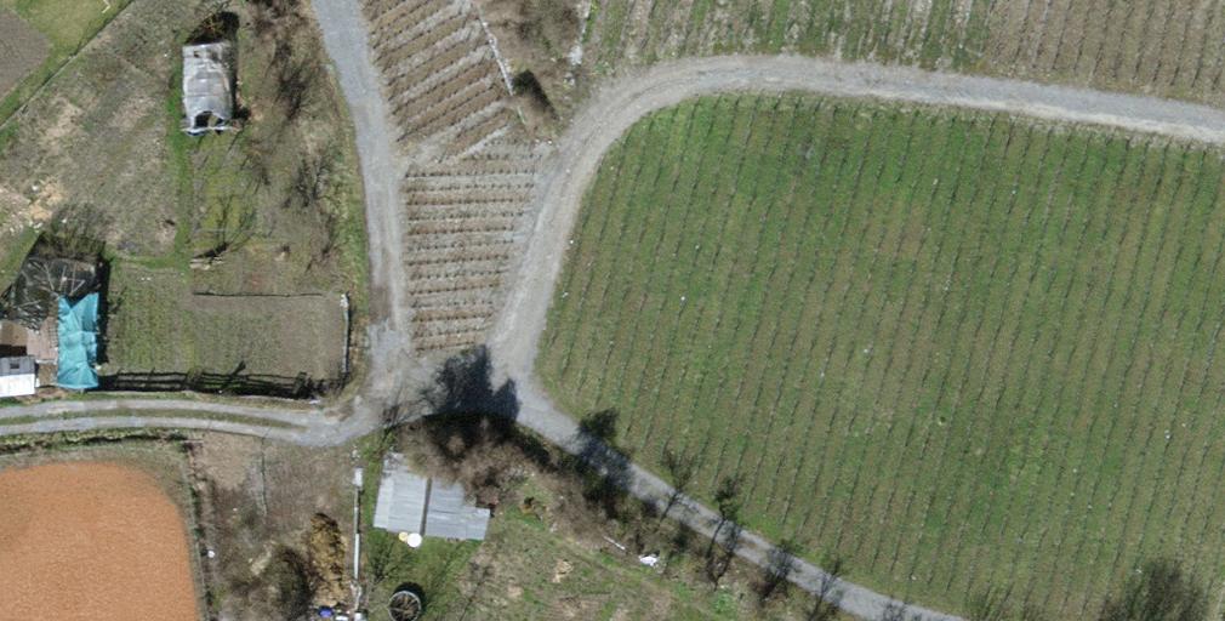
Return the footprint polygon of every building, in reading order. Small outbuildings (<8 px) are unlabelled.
[(488,529),(491,474),(387,467),(384,523),(488,529)]
